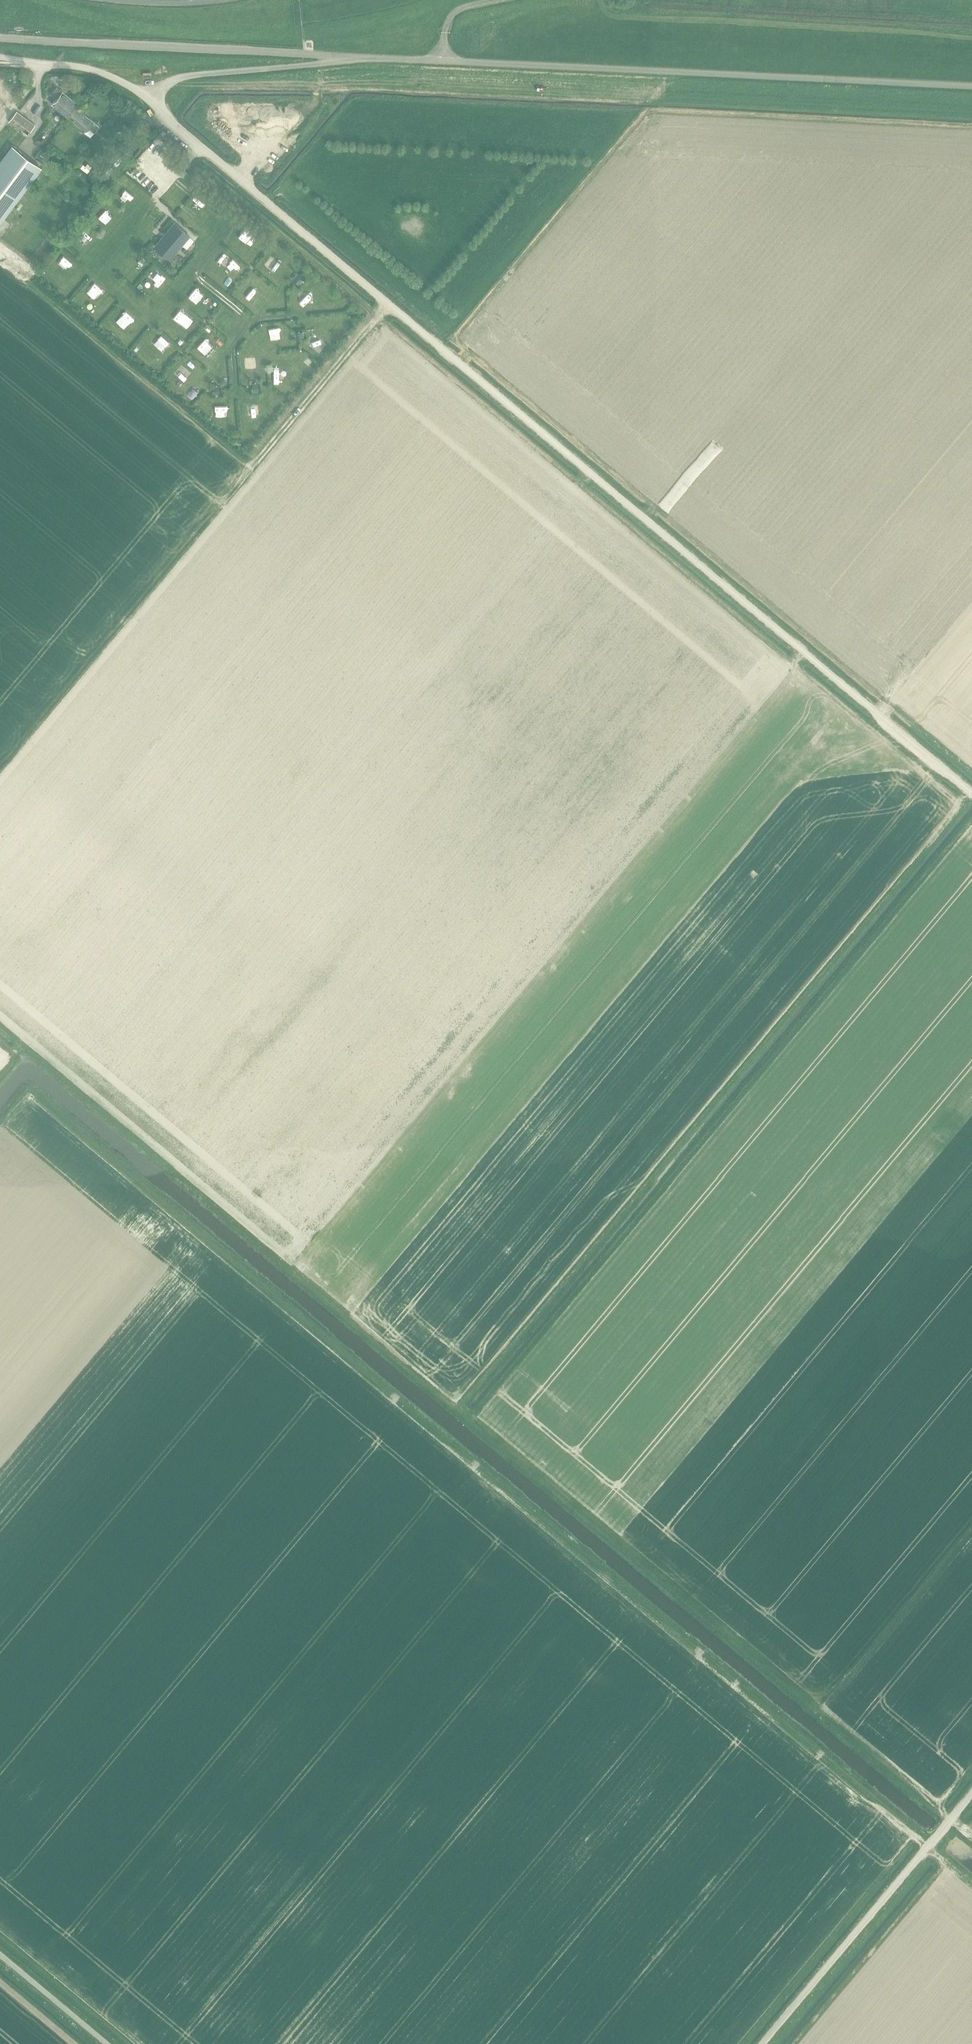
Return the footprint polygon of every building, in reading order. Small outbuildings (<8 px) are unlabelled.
[(67,116),(74,107),(76,103),(62,92),(57,88),(52,94),(57,98),(52,104),(67,116)] [(90,137),(94,133),(99,127),(74,107),(67,116),(85,131),(84,133),(90,137)] [(25,108),(11,126),(21,134),(34,115),(25,108)] [(12,145),(0,161),(0,222),(41,168),(12,145)] [(94,169),(87,178),(99,186),(105,178),(94,169)] [(252,234),(259,227),(251,220),(245,227),(252,234)] [(170,259),(189,236),(174,223),(155,246),(170,259)] [(74,235),(82,243),(90,235),(82,227),(74,235)] [(133,245),(126,254),(134,261),(141,252),(133,245)] [(226,246),(222,251),(233,259),(237,254),(226,246)] [(276,249),(267,257),(274,265),(283,256),(276,249)] [(65,260),(72,267),(80,258),(73,252),(65,260)] [(158,262),(151,269),(160,277),(166,270),(158,262)] [(89,283),(98,293),(107,284),(97,275),(89,283)] [(296,275),(292,280),(297,283),(301,279),(296,275)] [(315,285),(300,285),(300,297),(315,296),(315,285)] [(118,311),(128,319),(136,309),(126,301),(118,311)] [(181,315),(188,306),(183,302),(176,311),(181,315)] [(307,335),(321,346),(329,337),(314,326),(307,335)] [(163,328),(156,337),(165,345),(172,336),(163,328)] [(199,341),(203,345),(210,338),(206,334),(199,341)] [(174,368),(179,372),(187,363),(183,359),(174,368)] [(274,375),(285,375),(286,363),(275,362),(274,375)] [(235,395),(224,395),(224,409),(235,409),(235,395)] [(249,414),(261,412),(259,400),(247,402),(249,414)]
